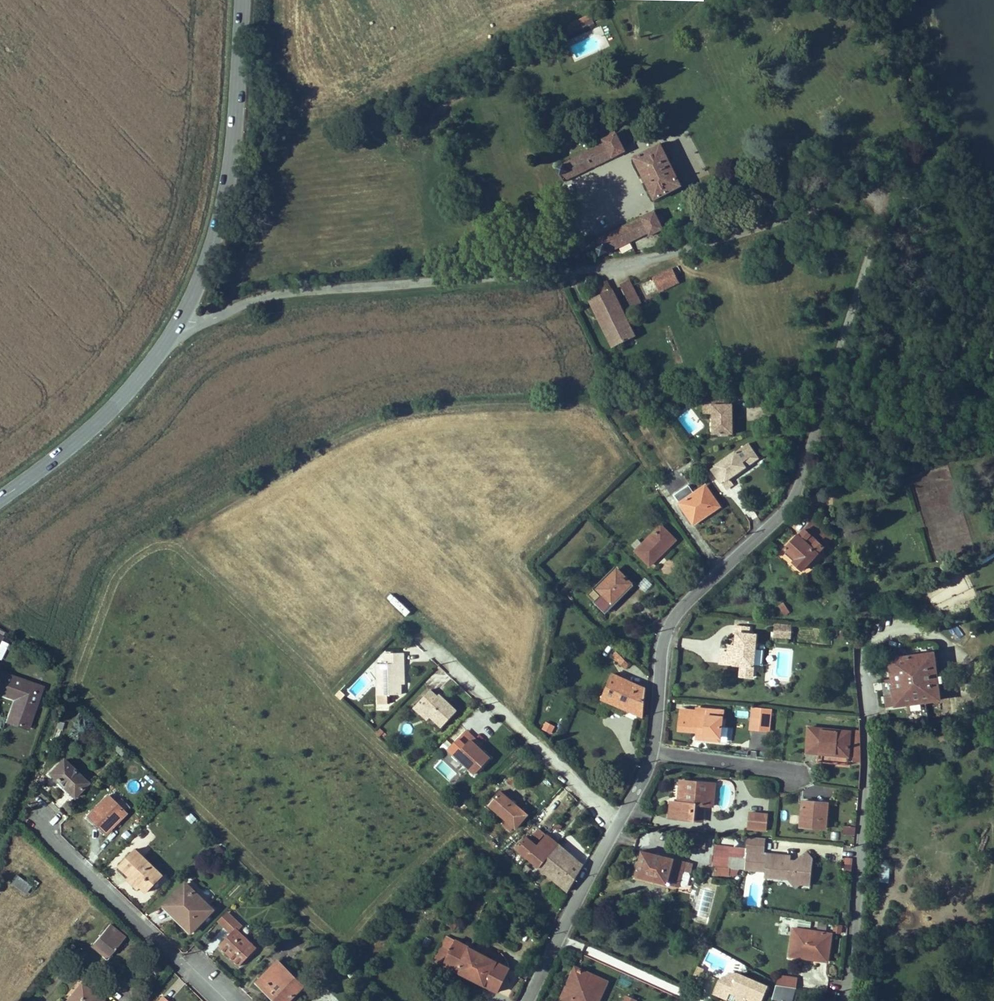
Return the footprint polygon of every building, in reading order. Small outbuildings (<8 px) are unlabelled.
[(588,8),(561,22),(567,34),(594,20),(588,8)] [(600,163),(618,154),(626,150),(617,133),(604,139),(606,142),(599,146),(557,167),(564,181),(576,175),(600,163)] [(599,146),(606,142),(604,139),(603,136),(596,139),(599,146)] [(682,186),(662,144),(634,157),(654,198),(655,199),(682,186)] [(647,232),(648,232),(650,235),(664,228),(655,211),(647,215),(630,224),(594,241),(600,255),(647,232)] [(680,283),(673,267),(654,276),(661,292),(680,283)] [(636,336),(609,280),(591,290),(591,291),(594,298),(592,299),(597,310),(615,346),(616,346),(636,336)] [(642,304),(631,280),(622,285),(634,307),(642,304)] [(654,280),(643,284),(647,293),(657,288),(654,280)] [(704,396),(704,405),(713,405),(713,413),(714,434),(733,434),(733,404),(732,404),(731,395),(704,396)] [(625,409),(638,409),(638,400),(625,400),(625,409)] [(713,413),(713,405),(704,405),(704,413),(713,413)] [(750,457),(742,463),(744,467),(757,458),(747,444),(743,447),(750,457)] [(743,447),(712,469),(726,489),(733,484),(729,478),(744,467),(742,463),(750,457),(743,447)] [(716,459),(713,455),(705,458),(709,464),(716,459)] [(674,495),(685,512),(690,509),(697,521),(710,512),(711,512),(719,506),(705,486),(694,494),(688,485),(674,495)] [(694,524),(697,521),(690,509),(685,512),(694,524)] [(813,520),(812,522),(831,539),(833,537),(813,520)] [(796,559),(794,562),(802,570),(831,539),(812,522),(799,536),(798,535),(786,549),(796,559)] [(637,549),(636,551),(650,565),(670,546),(669,545),(675,540),(661,526),(642,544),(637,549)] [(632,544),(637,549),(642,544),(637,539),(632,544)] [(631,583),(617,569),(598,589),(612,603),(631,583)] [(785,602),(777,606),(781,617),(789,613),(785,602)] [(775,624),(774,635),(791,637),(792,625),(775,624)] [(735,633),(737,634),(748,635),(749,627),(736,625),(735,633)] [(721,652),(720,663),(752,666),(755,636),(748,635),(737,634),(735,653),(721,652)] [(896,706),(940,700),(933,646),(922,647),(914,648),(911,648),(902,650),(890,651),(891,658),(889,659),(893,682),(897,682),(897,686),(893,686),(896,706)] [(388,694),(401,694),(400,682),(400,663),(404,663),(403,652),(384,652),(384,663),(377,663),(377,710),(388,709),(388,694)] [(613,657),(618,661),(622,657),(617,653),(613,657)] [(630,665),(622,657),(618,661),(626,669),(630,665)] [(42,686),(0,672),(0,687),(18,693),(16,698),(20,699),(12,723),(27,729),(42,686)] [(646,689),(612,673),(602,699),(643,717),(646,689)] [(18,693),(0,687),(0,694),(15,699),(8,722),(12,723),(20,699),(16,698),(18,693)] [(438,696),(431,689),(414,707),(421,714),(425,710),(431,716),(442,726),(457,711),(440,694),(438,696)] [(753,707),(751,729),(760,730),(762,708),(753,707)] [(682,709),(681,725),(705,728),(703,740),(720,741),(724,711),(698,708),(697,710),(682,709)] [(772,709),(762,708),(760,730),(770,731),(772,709)] [(431,716),(425,710),(421,714),(428,720),(431,716)] [(546,721),(542,730),(552,735),(556,726),(546,721)] [(698,739),(703,740),(705,728),(681,725),(680,729),(698,731),(698,739)] [(807,753),(830,754),(830,750),(849,751),(851,732),(809,727),(807,753)] [(855,730),(853,762),(861,762),(860,730),(855,730)] [(467,731),(465,734),(479,747),(481,744),(467,731)] [(465,734),(449,750),(456,756),(475,773),(490,757),(479,747),(465,734)] [(109,744),(115,750),(119,746),(113,741),(109,744)] [(126,753),(119,746),(115,750),(122,757),(126,753)] [(453,759),(456,756),(449,750),(447,752),(453,759)] [(87,783),(63,760),(50,774),(54,777),(52,780),(71,799),(87,783)] [(515,790),(521,782),(512,776),(507,783),(515,790)] [(681,781),(679,802),(671,801),(670,818),(694,820),(695,815),(704,815),(704,805),(706,783),(681,781)] [(715,784),(706,783),(704,805),(713,806),(715,784)] [(490,805),(494,808),(506,796),(502,792),(490,805)] [(88,816),(94,822),(96,821),(107,831),(124,813),(107,796),(88,816)] [(527,814),(506,796),(494,808),(500,813),(513,825),(514,825),(516,827),(527,814)] [(813,802),(803,801),(801,826),(826,828),(827,806),(812,805),(813,802)] [(494,808),(490,805),(488,807),(497,816),(500,813),(494,808)] [(749,820),(767,822),(768,814),(750,812),(749,820)] [(197,818),(192,813),(186,818),(192,824),(197,818)] [(767,822),(749,820),(748,828),(766,830),(767,822)] [(103,835),(107,831),(96,821),(94,822),(92,824),(103,835)] [(514,825),(513,825),(508,821),(504,825),(510,830),(514,825)] [(856,835),(857,826),(843,825),(842,834),(856,835)] [(528,858),(547,835),(539,828),(529,840),(526,837),(516,848),(528,858)] [(707,846),(707,832),(691,832),(691,846),(707,846)] [(547,835),(528,858),(540,867),(558,844),(547,835)] [(749,837),(747,852),(752,852),(762,853),(765,854),(766,838),(749,837)] [(558,844),(540,867),(568,892),(583,866),(558,844)] [(136,849),(119,866),(133,879),(131,882),(138,889),(140,886),(146,892),(163,875),(136,849)] [(806,850),(801,854),(812,868),(813,858),(806,850)] [(691,873),(694,863),(642,851),(636,876),(679,887),(683,871),(691,873)] [(746,858),(745,870),(766,872),(767,854),(765,854),(762,853),(760,866),(750,865),(752,852),(747,852),(746,858)] [(762,853),(752,852),(750,865),(760,866),(762,853)] [(812,873),(812,868),(801,854),(795,859),(791,859),(791,856),(767,854),(766,872),(765,876),(789,879),(797,886),(801,882),(812,873)] [(714,855),(713,866),(717,867),(731,868),(745,870),(746,858),(714,855)] [(852,872),(853,858),(843,858),(842,871),(852,872)] [(117,869),(131,882),(133,879),(119,866),(117,869)] [(521,871),(525,875),(531,869),(527,866),(521,871)] [(730,876),(731,868),(717,867),(716,874),(730,876)] [(810,884),(812,873),(801,882),(810,884)] [(26,893),(32,885),(16,875),(10,883),(26,893)] [(213,909),(185,883),(164,905),(173,913),(175,911),(183,919),(181,921),(191,931),(213,909)] [(183,919),(175,911),(173,913),(181,921),(183,919)] [(462,917),(455,913),(448,926),(456,930),(462,917)] [(230,933),(218,946),(239,965),(257,947),(239,930),(236,927),(240,923),(235,919),(225,929),(230,933)] [(124,937),(109,924),(92,945),(107,958),(124,937)] [(793,927),(790,952),(819,956),(818,960),(828,961),(832,933),(793,927)] [(468,947),(448,937),(435,961),(498,992),(509,969),(509,968),(509,964),(508,961),(507,959),(504,965),(468,947)] [(268,993),(272,990),(283,1000),(288,1000),(303,985),(278,961),(257,983),(268,993)] [(619,961),(616,966),(628,972),(630,967),(619,961)] [(703,969),(698,967),(694,974),(699,977),(703,969)] [(576,968),(562,999),(566,1000),(573,1000),(574,999),(579,1000),(598,1000),(607,981),(576,968)] [(737,994),(737,1000),(746,1000),(747,998),(754,1000),(762,1000),(768,986),(738,973),(732,985),(719,979),(713,992),(727,999),(730,992),(737,994)] [(719,979),(732,985),(738,973),(728,974),(719,979)] [(81,984),(68,1000),(101,1000),(81,984)] [(772,999),(780,1000),(792,1000),(796,987),(777,984),(772,999)] [(272,990),(268,993),(276,1000),(283,1000),(272,990)]
